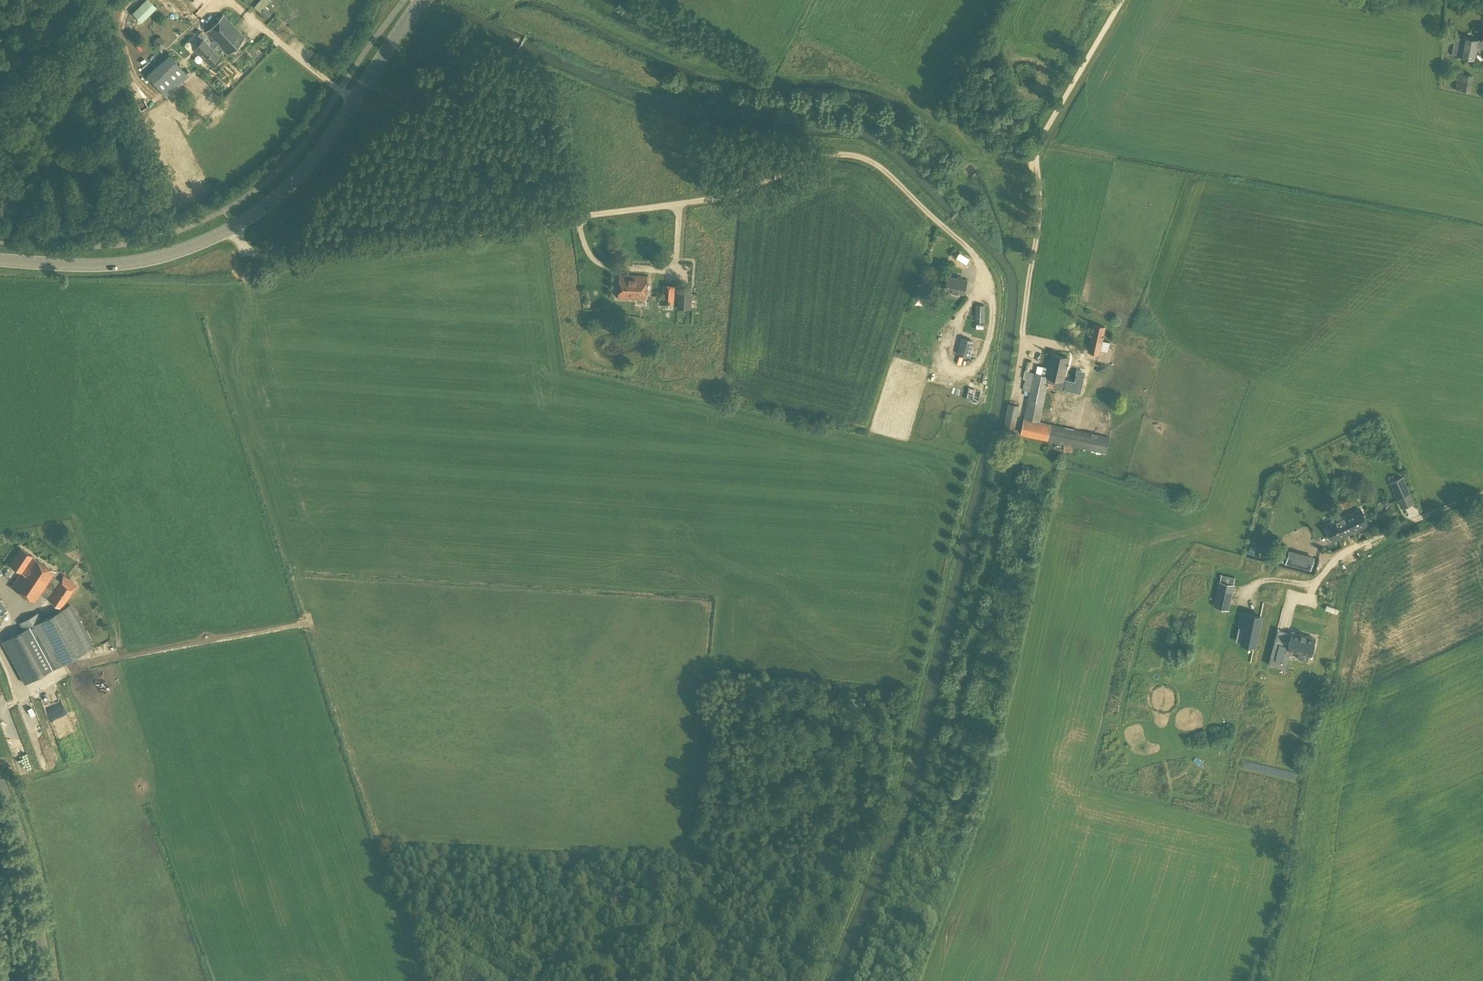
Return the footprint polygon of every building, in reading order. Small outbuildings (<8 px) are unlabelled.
[(156,6),(150,0),(143,0),(131,11),(140,21),(156,6)] [(265,6),(259,12),(267,19),(272,13),(265,6)] [(227,53),(244,37),(234,26),(223,15),(212,25),(206,31),(214,39),(209,44),(203,38),(194,47),(210,64),(219,55),(214,49),(219,44),(227,53)] [(1482,40),(1463,36),(1463,38),(1455,37),(1452,54),(1475,58),(1477,46),(1482,47),(1482,37),(1482,40)] [(165,97),(188,76),(169,54),(165,58),(146,75),(165,97)] [(1470,92),(1473,75),(1458,73),(1455,89),(1470,92)] [(960,252),(953,263),(963,269),(970,258),(960,252)] [(645,298),(646,276),(621,274),(619,297),(645,298)] [(964,292),(966,279),(948,276),(946,289),(964,292)] [(674,303),(675,285),(664,284),(663,303),(674,303)] [(691,309),(693,287),(678,286),(677,308),(691,309)] [(985,321),(985,304),(976,304),(975,321),(985,321)] [(1099,353),(1104,327),(1094,325),(1089,351),(1099,353)] [(970,357),(974,341),(961,338),(957,354),(970,357)] [(1066,370),(1069,357),(1051,353),(1049,367),(1044,366),(1043,374),(1027,371),(1025,382),(1031,383),(1021,434),(1107,452),(1110,437),(1078,430),(1073,429),(1040,422),(1047,385),(1075,390),(1077,382),(1068,380),(1070,371),(1066,370)] [(957,387),(954,406),(960,407),(958,416),(971,418),(973,409),(984,411),(987,392),(957,387)] [(949,411),(942,409),(942,405),(937,404),(935,416),(947,419),(949,411)] [(1013,436),(1019,406),(1009,404),(1003,434),(1013,436)] [(1403,477),(1389,483),(1399,505),(1413,499),(1403,477)] [(1344,516),(1351,532),(1368,524),(1361,509),(1344,516)] [(1334,540),(1351,532),(1344,516),(1327,524),(1334,540)] [(61,607),(73,590),(52,576),(56,571),(21,548),(10,564),(22,572),(12,586),(35,602),(41,594),(61,607)] [(1301,553),(1289,549),(1285,564),(1298,567),(1301,553)] [(1206,588),(1204,596),(1220,599),(1222,591),(1206,588)] [(93,646),(70,605),(42,620),(39,613),(20,623),(24,630),(4,641),(26,682),(93,646)] [(1263,609),(1240,605),(1237,622),(1242,623),(1239,639),(1256,643),(1263,609)] [(1291,630),(1286,649),(1310,656),(1315,637),(1291,630)]
